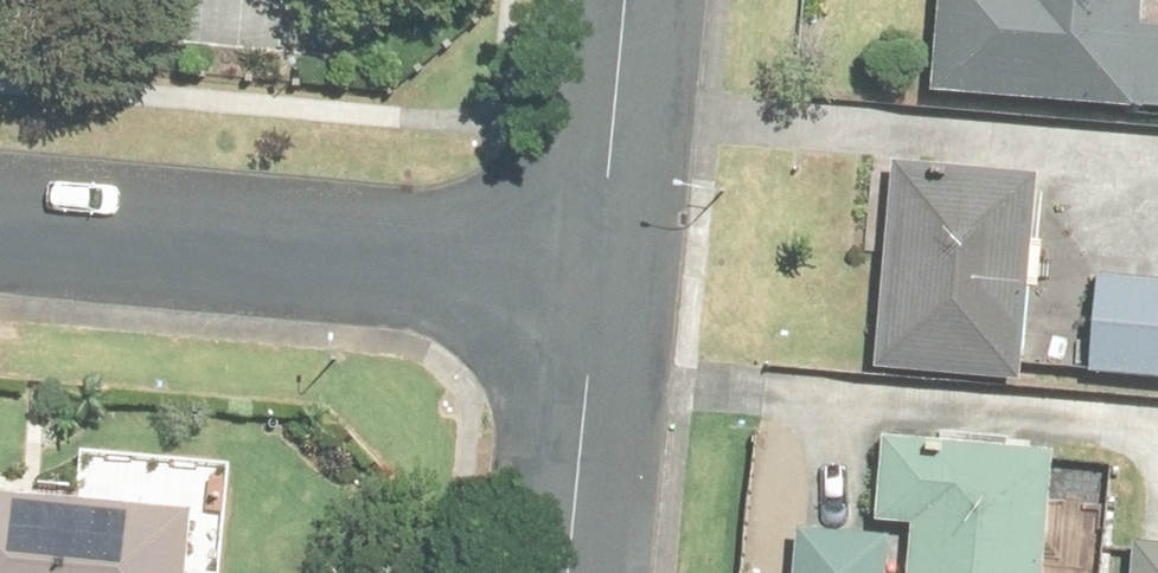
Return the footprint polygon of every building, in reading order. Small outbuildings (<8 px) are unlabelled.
[(937,94),(1157,112),(1157,29),(1144,28),(1146,0),(944,0),(937,94)] [(1033,186),(895,178),(885,374),(1023,381),(1033,186)] [(1095,287),(1091,379),(1157,382),(1157,290),(1095,287)] [(803,572),(980,572),(987,500),(811,484),(803,572)] [(0,537),(0,572),(126,572),(128,547),(0,537)]
